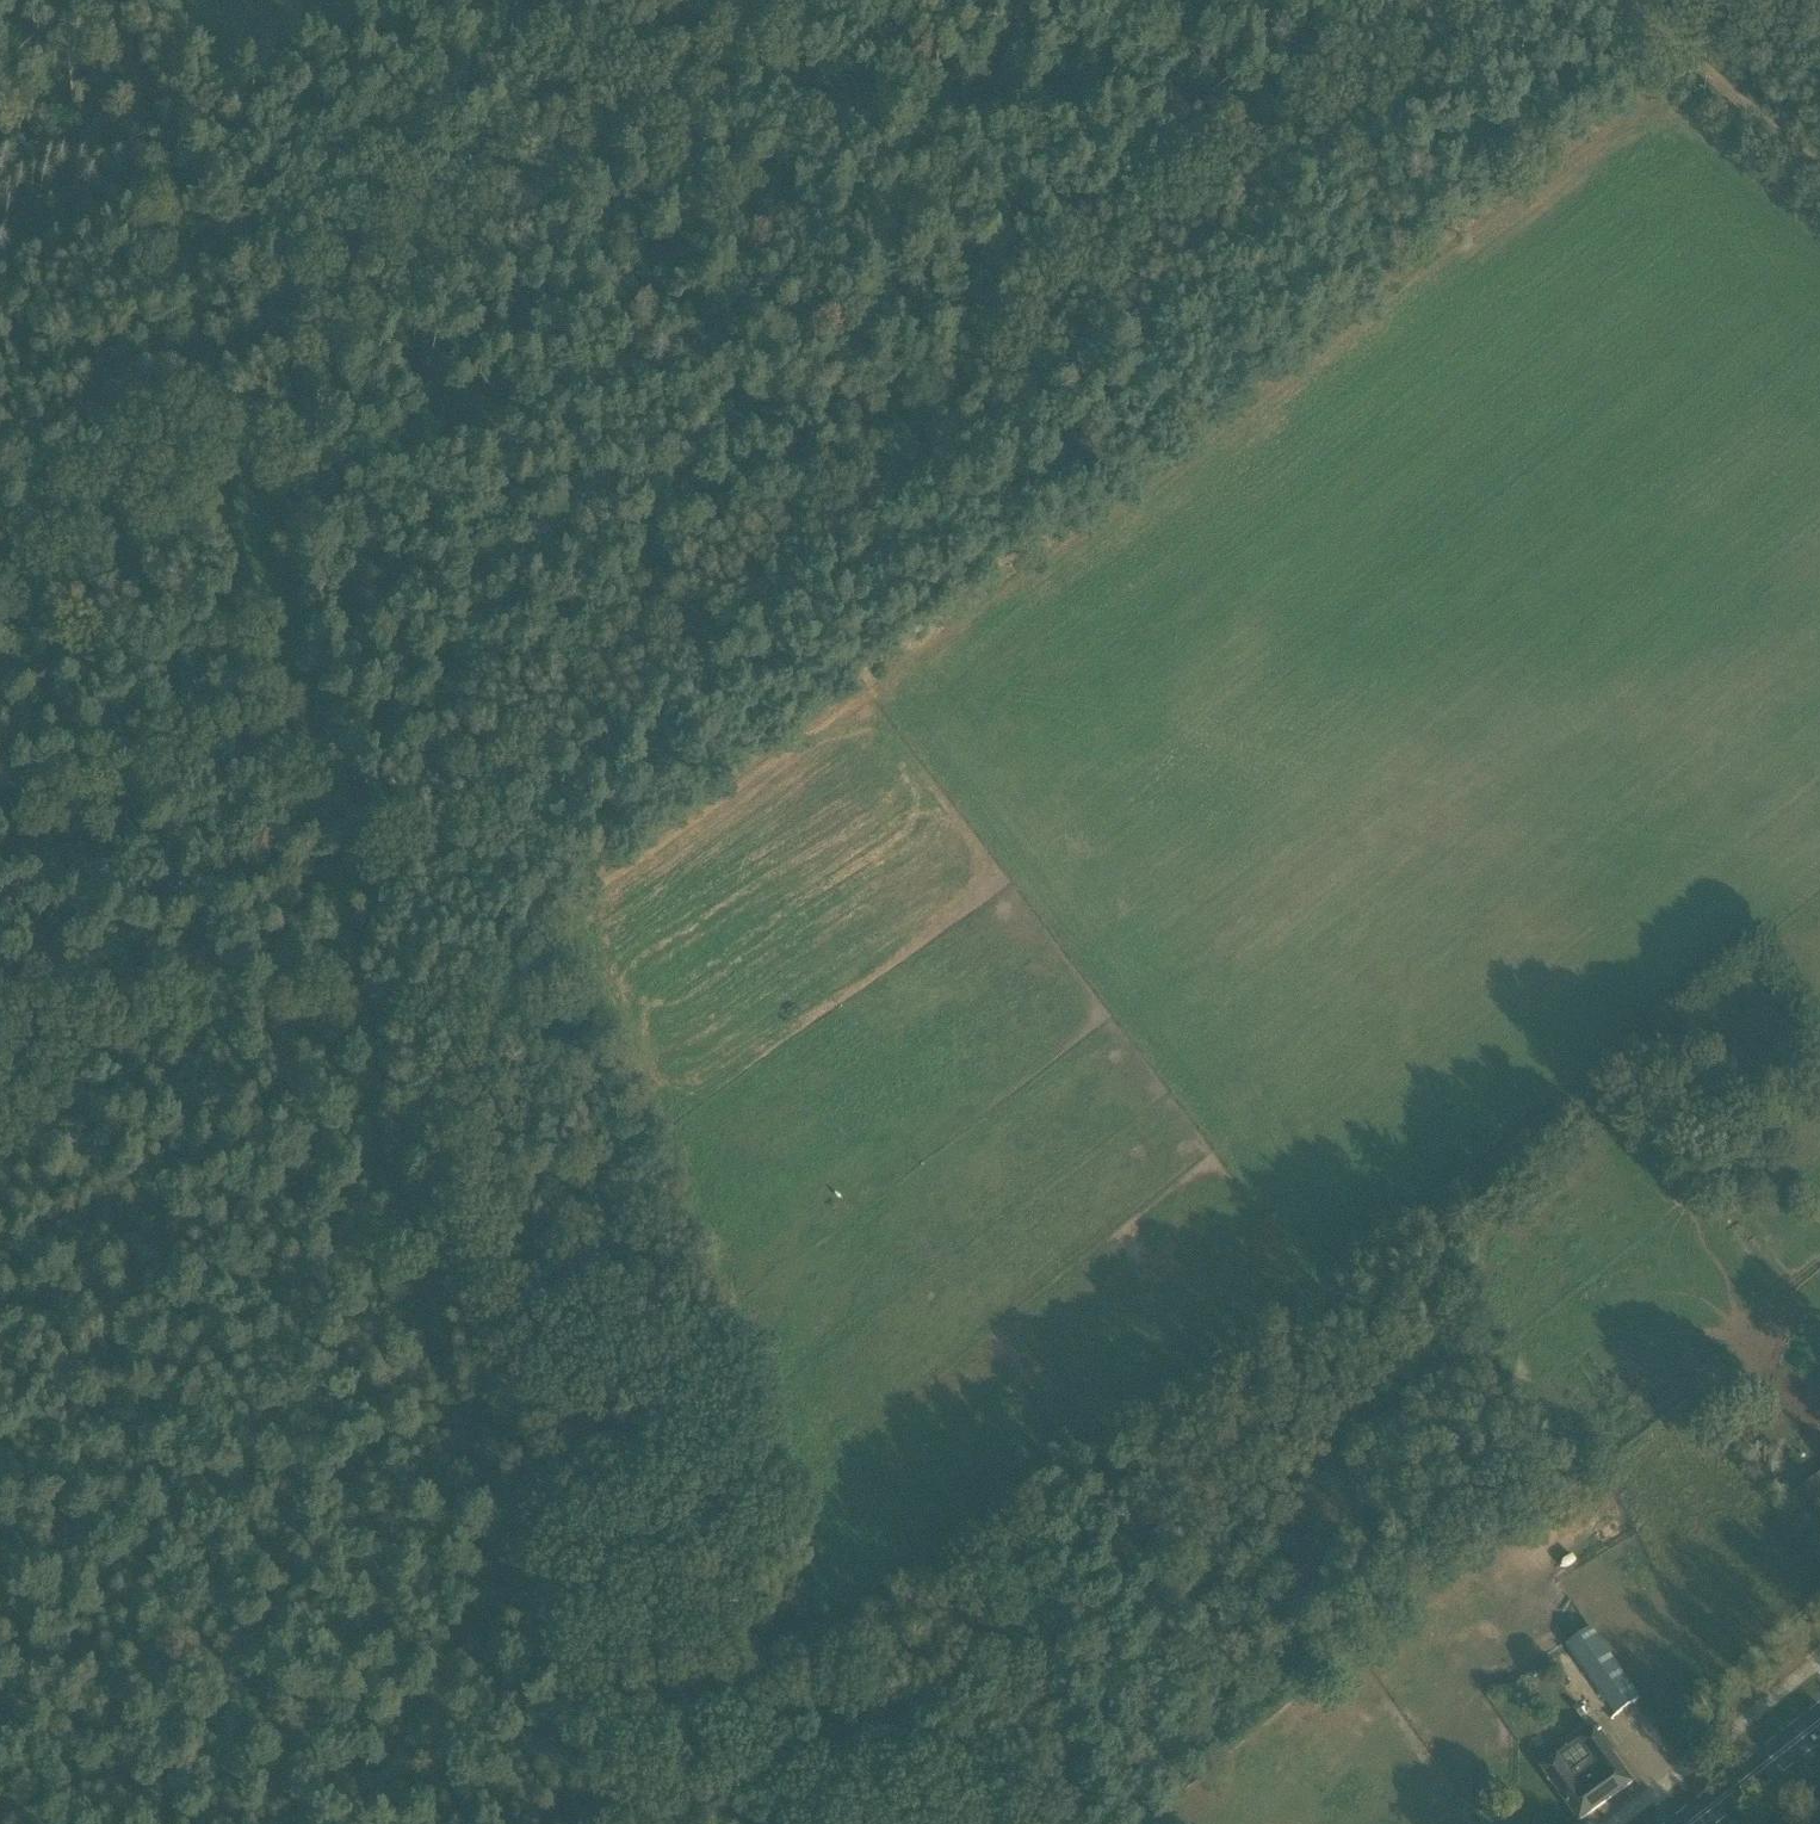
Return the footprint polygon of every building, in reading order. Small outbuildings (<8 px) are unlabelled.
[(1762,1453),(1774,1469),(1786,1459),(1774,1443),(1762,1453)] [(1812,1481),(1819,1493),(1819,1475),(1812,1481)] [(1641,1699),(1627,1679),(1597,1637),(1574,1653),(1618,1715),(1641,1699)] [(1596,1729),(1543,1767),(1581,1821),(1634,1783),(1596,1729)]
